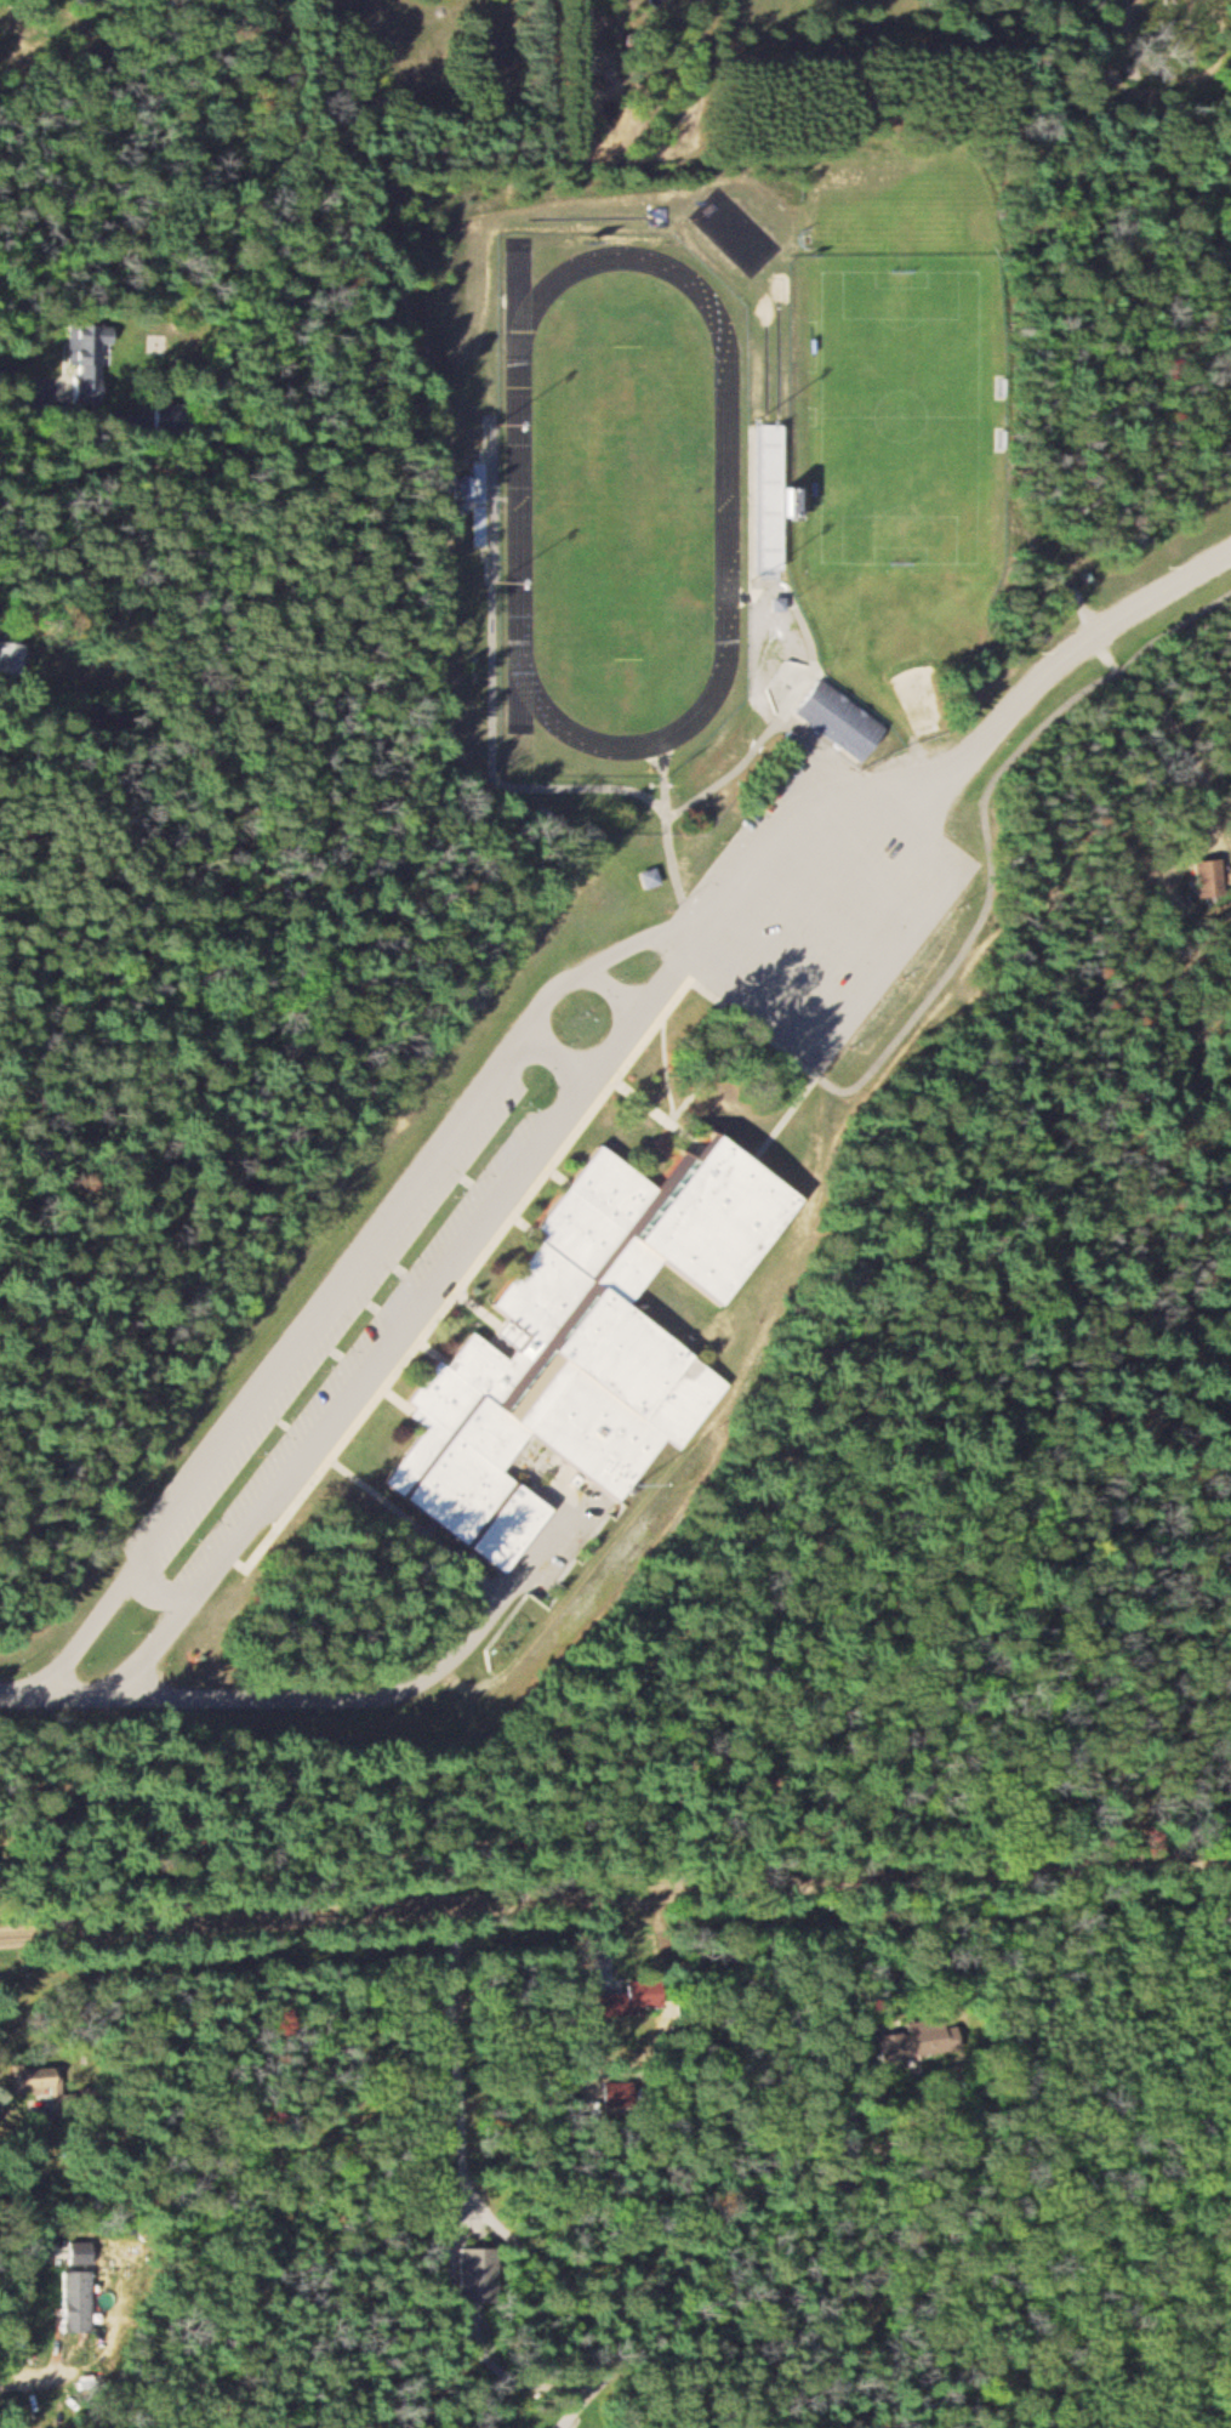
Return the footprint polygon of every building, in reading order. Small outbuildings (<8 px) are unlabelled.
[(79,368),(77,403),(107,405),(110,343),(118,344),(119,326),(71,323),(69,368),(79,368)] [(190,432),(190,421),(179,421),(179,408),(162,408),(162,432),(190,432)] [(796,485),(758,485),(758,517),(796,517),(796,485)] [(27,670),(29,641),(0,639),(0,668),(27,670)] [(856,763),(879,726),(802,679),(779,716),(856,763)] [(1218,895),(1215,859),(1184,862),(1187,898),(1218,895)] [(633,872),(638,889),(655,884),(650,868),(633,872)] [(707,1131),(798,1195),(714,1301),(655,1258),(621,1296),(726,1374),(679,1443),(666,1431),(619,1489),(525,1431),(503,1460),(549,1503),(498,1566),(381,1477),(422,1420),(405,1416),(408,1399),(400,1397),(432,1347),(448,1361),(469,1326),(511,1346),(529,1324),(486,1301),(541,1230),(529,1222),(594,1139),(651,1179),(621,1229),(628,1234),(707,1131)] [(647,2014),(647,1989),(606,1989),(606,2014),(647,2014)] [(896,2014),(877,2014),(877,2030),(896,2030),(896,2014)] [(947,2040),(947,2022),(916,2022),(916,2040),(947,2040)] [(913,2032),(886,2032),(886,2057),(913,2057),(913,2032)] [(14,2065),(14,2089),(63,2089),(63,2065),(14,2065)] [(96,2242),(70,2242),(70,2262),(96,2262),(96,2242)] [(505,2247),(467,2247),(467,2297),(505,2297),(505,2247)] [(65,2270),(65,2331),(96,2331),(96,2270),(65,2270)]
